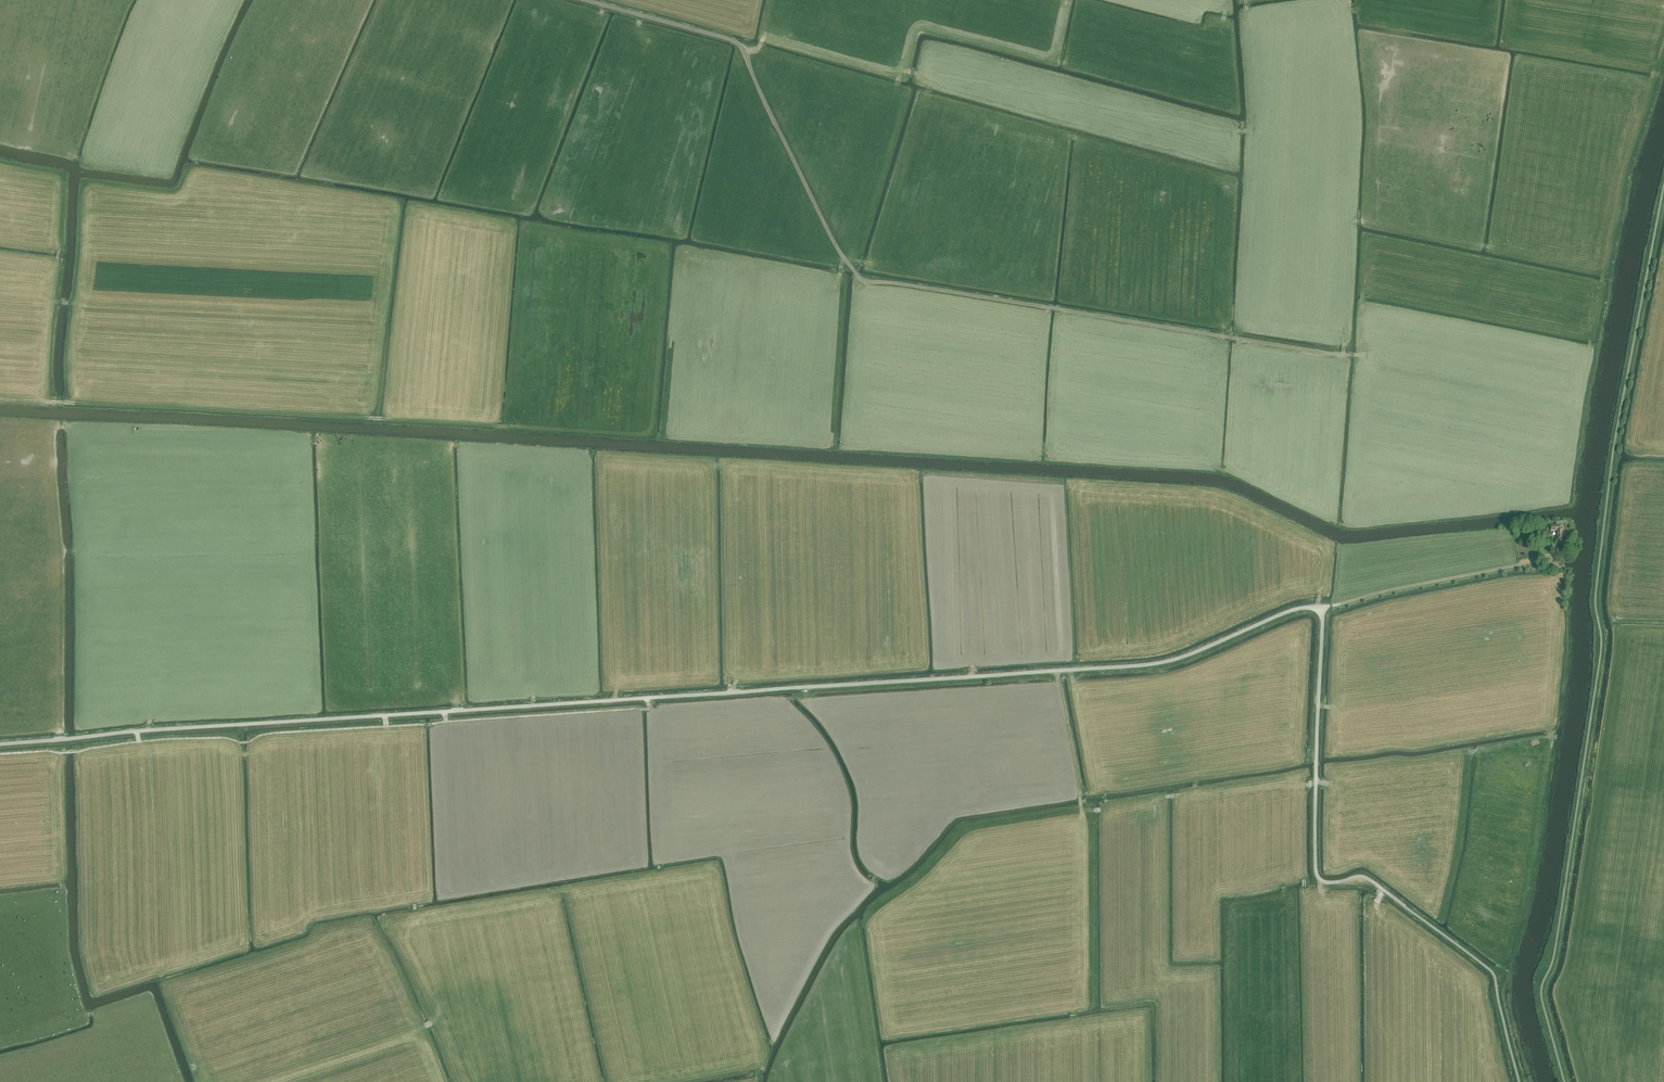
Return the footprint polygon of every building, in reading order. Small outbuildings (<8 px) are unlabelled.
[(1558,543),(1565,542),(1563,521),(1556,521),(1557,525),(1550,525),(1551,531),(1557,530),(1558,543)]
